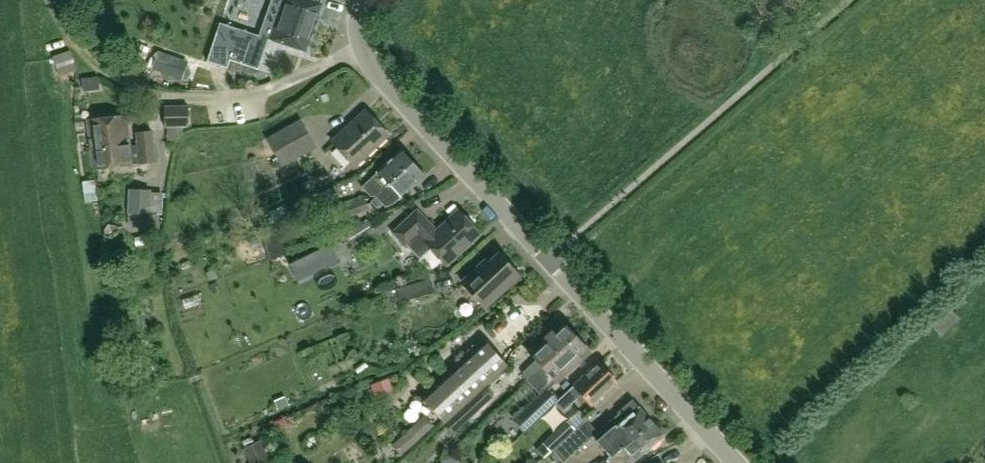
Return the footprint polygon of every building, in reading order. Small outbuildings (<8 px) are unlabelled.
[(322,4),(317,3),(318,0),(282,0),(268,38),(305,51),(322,4)] [(266,47),(217,31),(207,61),(227,68),(230,60),(258,69),(266,47)] [(158,52),(152,69),(181,79),(187,62),(158,52)] [(54,58),(59,74),(76,68),(71,54),(64,57),(63,55),(54,58)] [(189,126),(188,106),(164,106),(164,126),(189,126)] [(388,137),(368,110),(332,137),(352,164),(388,137)] [(129,139),(124,114),(86,121),(90,146),(129,139)] [(316,147),(300,120),(267,138),(282,166),(316,147)] [(156,158),(151,129),(136,132),(138,145),(130,146),(129,139),(90,146),(94,171),(141,163),(141,161),(156,158)] [(376,197),(413,163),(402,151),(364,186),(376,197)] [(401,197),(425,175),(413,163),(376,197),(371,202),(376,207),(382,204),(385,207),(394,204),(401,197)] [(342,197),(338,186),(316,193),(320,204),(342,197)] [(149,222),(150,188),(129,188),(128,221),(149,222)] [(334,223),(371,208),(367,198),(330,213),(334,223)] [(445,264),(479,233),(457,210),(435,231),(415,210),(392,232),(404,244),(417,233),(445,264)] [(346,234),(350,240),(374,225),(370,219),(346,234)] [(330,245),(301,258),(309,275),(338,261),(330,245)] [(485,307),(519,275),(498,253),(488,263),(484,260),(461,282),(485,307)] [(430,279),(398,288),(402,302),(434,293),(430,279)] [(950,309),(932,326),(940,335),(959,318),(950,309)] [(526,380),(575,336),(563,322),(562,322),(528,352),(536,361),(523,372),(522,376),(526,380)] [(550,388),(589,352),(575,336),(526,380),(539,393),(547,385),(550,388)] [(446,422),(508,365),(485,341),(424,397),(446,422)] [(514,368),(527,360),(522,351),(509,359),(514,368)] [(592,404),(617,380),(599,361),(555,402),(563,411),(582,394),(592,404)] [(388,378),(370,385),(375,397),(393,390),(388,378)] [(511,419),(522,430),(526,428),(559,397),(550,388),(547,385),(539,393),(511,419)] [(453,432),(492,396),(485,388),(446,424),(453,432)] [(284,396),(273,401),(278,411),(288,406),(284,396)] [(610,457),(651,420),(633,399),(618,412),(620,414),(594,437),(597,441),(596,441),(610,457)] [(544,459),(562,442),(581,424),(585,420),(579,413),(568,423),(567,422),(536,450),(544,459)] [(434,425),(424,414),(391,445),(401,456),(434,425)] [(282,419),(272,423),(275,430),(285,426),(282,419)] [(664,434),(651,420),(610,457),(607,460),(610,462),(629,462),(634,458),(636,460),(664,434)] [(592,435),(581,424),(562,442),(572,453),(592,435)] [(243,450),(249,462),(266,462),(272,460),(262,440),(243,450)] [(493,442),(488,454),(501,459),(506,447),(493,442)] [(451,454),(441,462),(459,462),(451,454)]
